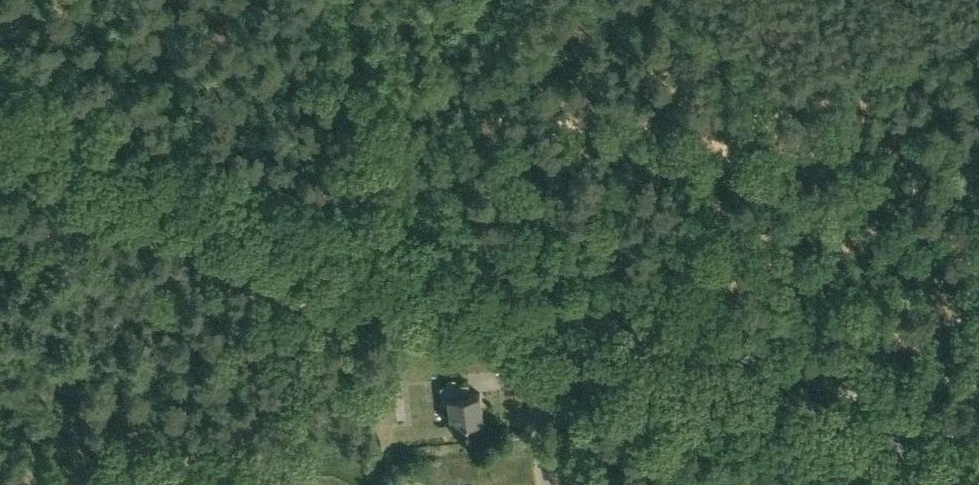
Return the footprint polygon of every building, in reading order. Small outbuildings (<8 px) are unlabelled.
[(451,425),(483,420),(479,393),(469,395),(468,383),(439,388),(442,405),(448,404),(451,425)]
